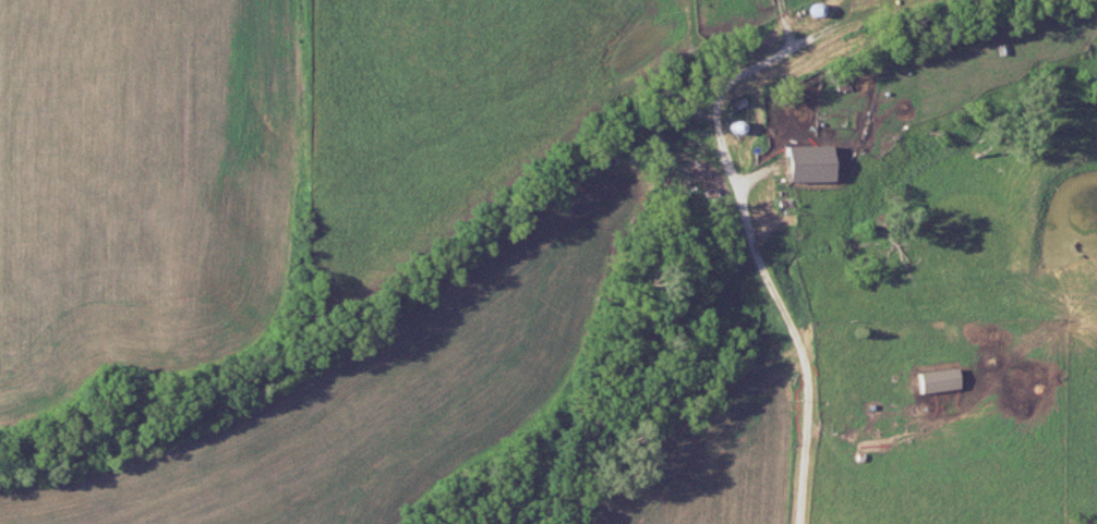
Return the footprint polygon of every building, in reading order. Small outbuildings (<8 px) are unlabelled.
[(834,144),(789,144),(789,180),(834,180),(834,144)] [(960,386),(958,366),(918,371),(921,391),(960,386)]
